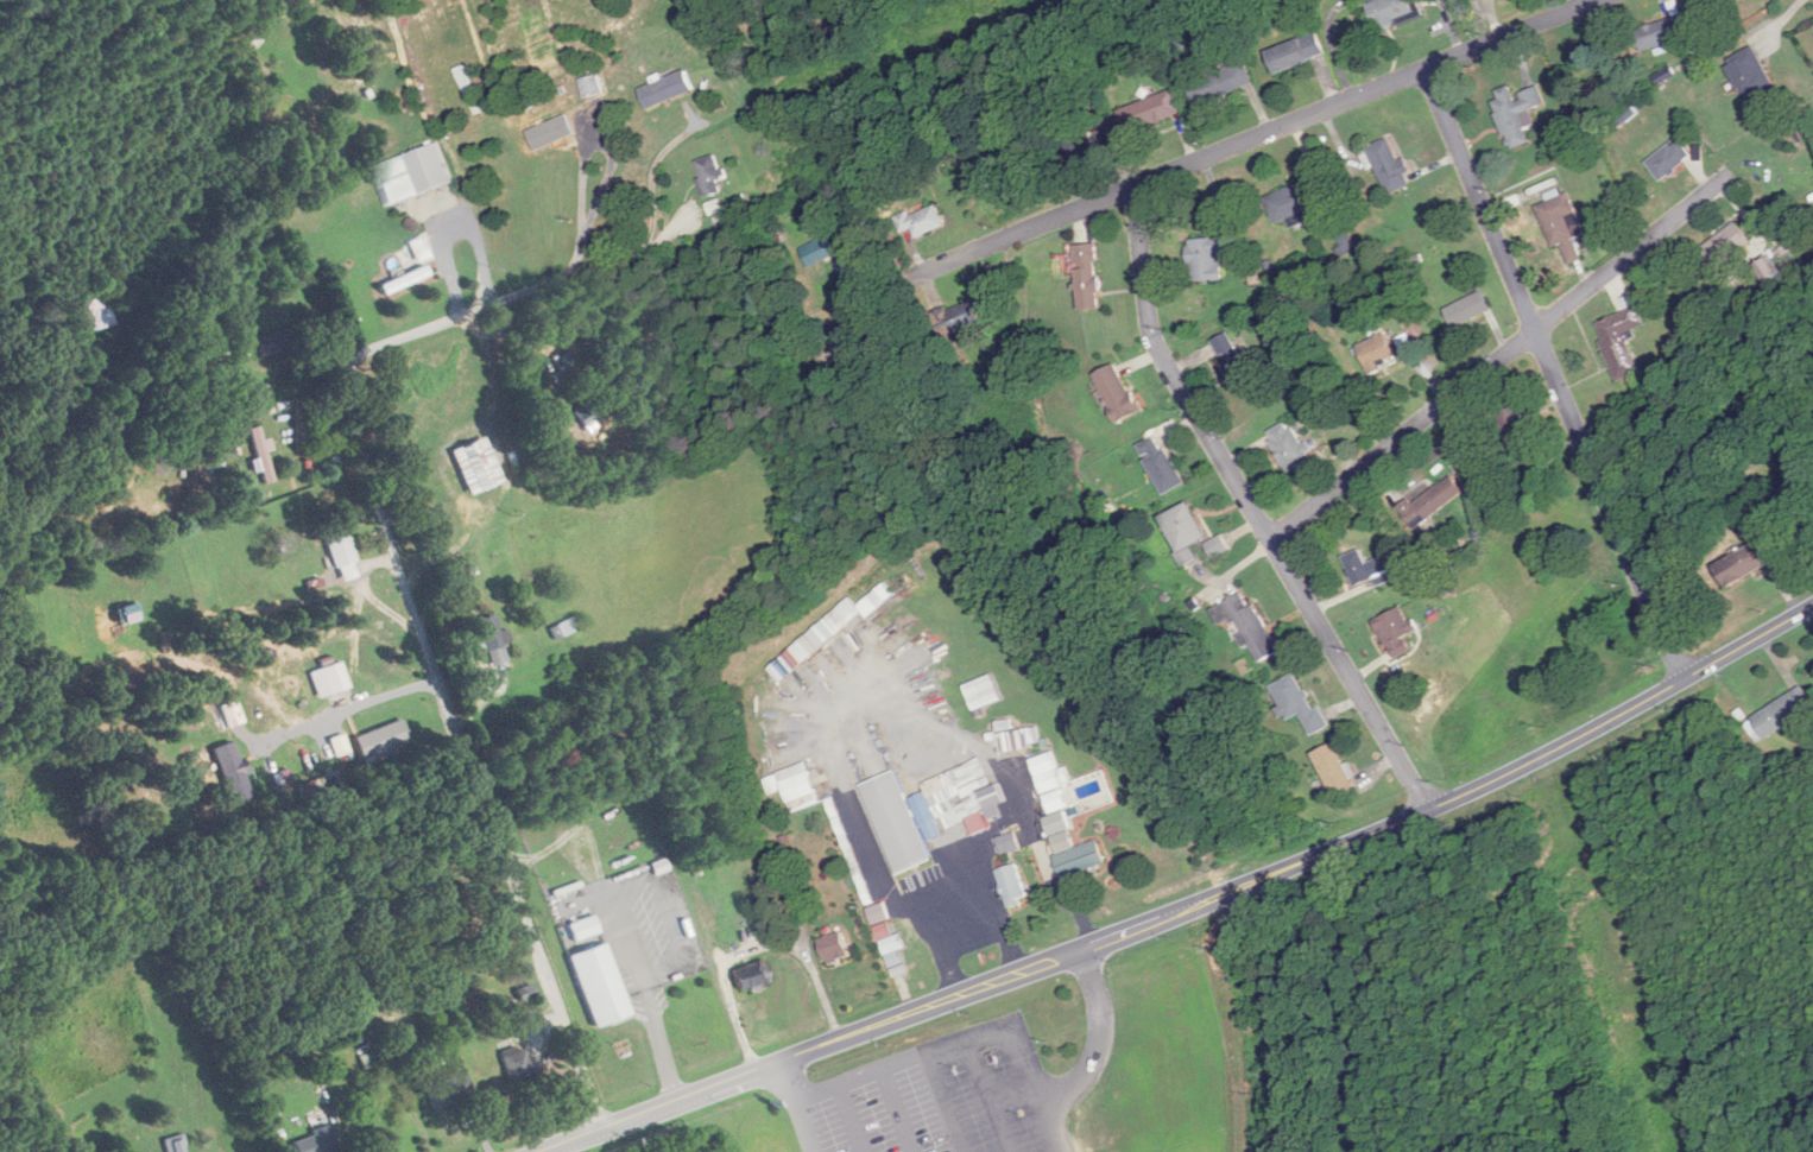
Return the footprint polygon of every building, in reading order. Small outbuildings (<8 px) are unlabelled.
[(1380,30),(1419,16),(1413,0),(1374,0),(1370,1),(1380,30)] [(1683,37),(1675,16),(1634,31),(1642,52),(1683,37)] [(706,39),(713,55),(729,49),(721,32),(706,39)] [(1268,49),(1275,72),(1326,56),(1319,33),(1268,49)] [(1776,89),(1755,45),(1726,60),(1746,103),(1776,89)] [(1255,84),(1246,61),(1188,82),(1196,105),(1255,84)] [(694,88),(685,68),(639,89),(649,109),(694,88)] [(602,95),(602,76),(583,76),(583,95),(602,95)] [(1546,104),(1540,86),(1514,95),(1511,88),(1491,95),(1510,149),(1532,141),(1526,126),(1535,123),(1530,110),(1546,104)] [(1127,132),(1182,114),(1174,90),(1119,109),(1127,132)] [(572,137),(569,129),(523,146),(526,154),(572,137)] [(1078,161),(1104,151),(1096,131),(1070,142),(1078,161)] [(1368,146),(1390,194),(1413,184),(1391,136),(1368,146)] [(1647,161),(1663,180),(1693,155),(1678,137),(1647,161)] [(375,165),(388,206),(454,184),(440,143),(375,165)] [(727,188),(714,154),(693,162),(706,196),(727,188)] [(1266,198),(1278,224),(1317,206),(1305,180),(1266,198)] [(1563,243),(1571,263),(1585,258),(1576,237),(1582,234),(1566,193),(1538,204),(1555,247),(1563,243)] [(913,228),(917,238),(948,225),(937,201),(897,219),(903,232),(913,228)] [(1334,227),(1348,254),(1359,248),(1345,221),(1334,227)] [(1752,241),(1738,222),(1697,251),(1711,270),(1752,241)] [(839,255),(830,235),(801,248),(811,268),(839,255)] [(1222,252),(1237,251),(1235,235),(1188,240),(1193,283),(1225,279),(1222,252)] [(1076,244),(1079,310),(1101,309),(1099,243),(1076,244)] [(431,275),(427,264),(380,284),(385,295),(431,275)] [(1493,311),(1483,291),(1446,308),(1455,328),(1493,311)] [(85,332),(114,325),(106,296),(78,303),(85,332)] [(930,316),(939,339),(981,322),(971,299),(930,316)] [(1618,382),(1642,373),(1627,333),(1646,326),(1639,307),(1596,322),(1618,382)] [(1213,342),(1225,364),(1223,366),(1240,395),(1259,384),(1229,332),(1213,342)] [(1359,346),(1371,373),(1398,360),(1386,333),(1359,346)] [(1141,413),(1119,364),(1096,374),(1118,423),(1141,413)] [(1497,415),(1520,466),(1541,456),(1519,405),(1497,415)] [(1289,420),(1266,434),(1288,471),(1312,457),(1289,420)] [(249,429),(260,470),(261,470),(264,484),(275,482),(260,426),(249,429)] [(1187,483),(1156,435),(1137,448),(1168,496),(1187,483)] [(467,494),(502,483),(488,437),(453,448),(467,494)] [(1465,494),(1452,476),(1414,503),(1411,499),(1399,508),(1415,530),(1465,494)] [(1191,548),(1209,538),(1190,502),(1161,517),(1186,565),(1198,559),(1191,548)] [(363,573),(343,528),(323,536),(343,582),(363,573)] [(1214,559),(1231,550),(1223,535),(1206,544),(1214,559)] [(1728,588),(1778,561),(1765,537),(1715,565),(1728,588)] [(1381,585),(1394,579),(1383,555),(1367,563),(1361,549),(1343,557),(1357,587),(1378,577),(1381,585)] [(856,606),(850,598),(821,621),(834,637),(864,614),(868,619),(897,596),(886,582),(856,606)] [(1249,591),(1213,609),(1222,627),(1238,619),(1260,662),(1279,653),(1249,591)] [(1399,660),(1415,649),(1408,637),(1418,630),(1402,605),(1375,623),(1399,660)] [(476,621),(492,666),(508,660),(502,644),(512,640),(508,629),(500,631),(494,614),(476,621)] [(557,639),(578,628),(572,617),(551,628),(557,639)] [(350,688),(342,661),(310,670),(318,697),(350,688)] [(1271,685),(1288,720),(1303,713),(1313,734),(1330,726),(1321,706),(1315,709),(1297,673),(1271,685)] [(1765,740),(1812,708),(1812,704),(1801,686),(1751,720),(1765,740)] [(1002,699),(998,687),(970,698),(975,710),(1002,699)] [(209,709),(217,731),(237,724),(229,702),(209,709)] [(365,763),(413,743),(402,718),(354,737),(365,763)] [(1336,797),(1357,786),(1335,742),(1313,753),(1336,797)] [(1031,758),(1049,817),(1045,818),(1063,879),(1107,865),(1099,840),(1082,846),(1059,769),(1060,768),(1054,751),(1031,758)] [(1001,801),(982,758),(911,789),(932,837),(969,821),(974,832),(1003,820),(996,804),(1001,801)] [(764,777),(769,793),(783,789),(791,812),(821,803),(808,763),(764,777)] [(898,876),(934,862),(898,770),(862,784),(898,876)] [(228,780),(231,797),(269,791),(267,777),(262,778),(261,775),(228,780)] [(1020,850),(1018,834),(999,837),(1002,853),(1020,850)] [(1029,900),(1017,864),(997,871),(1009,907),(1029,900)] [(569,954),(594,1028),(631,1016),(605,941),(600,942),(597,933),(601,932),(595,915),(569,924),(579,951),(569,954)] [(820,939),(826,963),(851,957),(845,933),(820,939)] [(773,983),(765,960),(733,969),(740,992),(773,983)] [(507,1081),(529,1079),(526,1048),(503,1051),(507,1081)] [(473,1095),(461,1067),(424,1083),(435,1111),(473,1095)] [(337,1147),(330,1126),(292,1140),(297,1151),(324,1151),(337,1147)]
